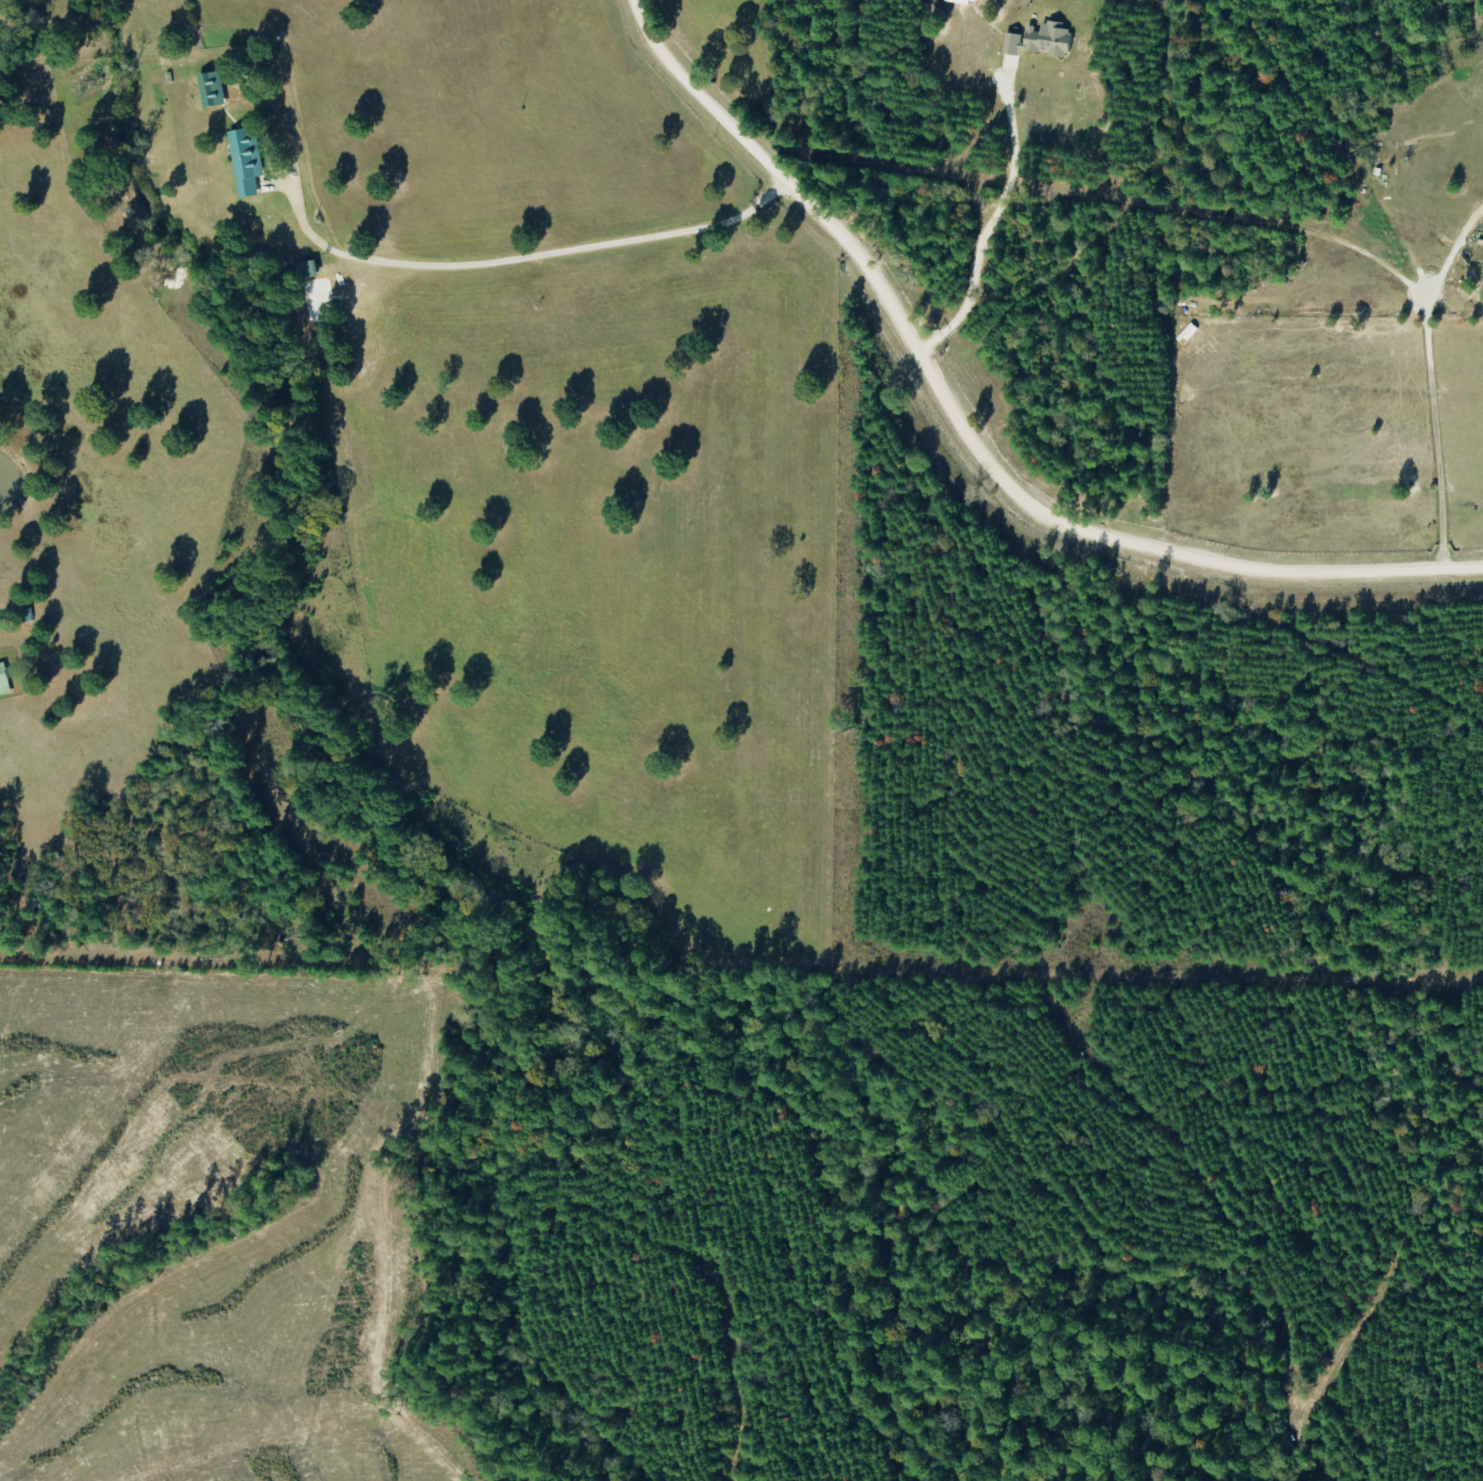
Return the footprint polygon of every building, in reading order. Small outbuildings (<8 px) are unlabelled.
[(255,127),(227,131),(237,198),(257,195),(254,178),(262,177),(255,127)] [(313,261),(285,265),(288,280),(315,276),(313,261)] [(19,611),(22,622),(32,619),(29,608),(19,611)] [(10,693),(2,661),(0,662),(0,695),(10,693)]
